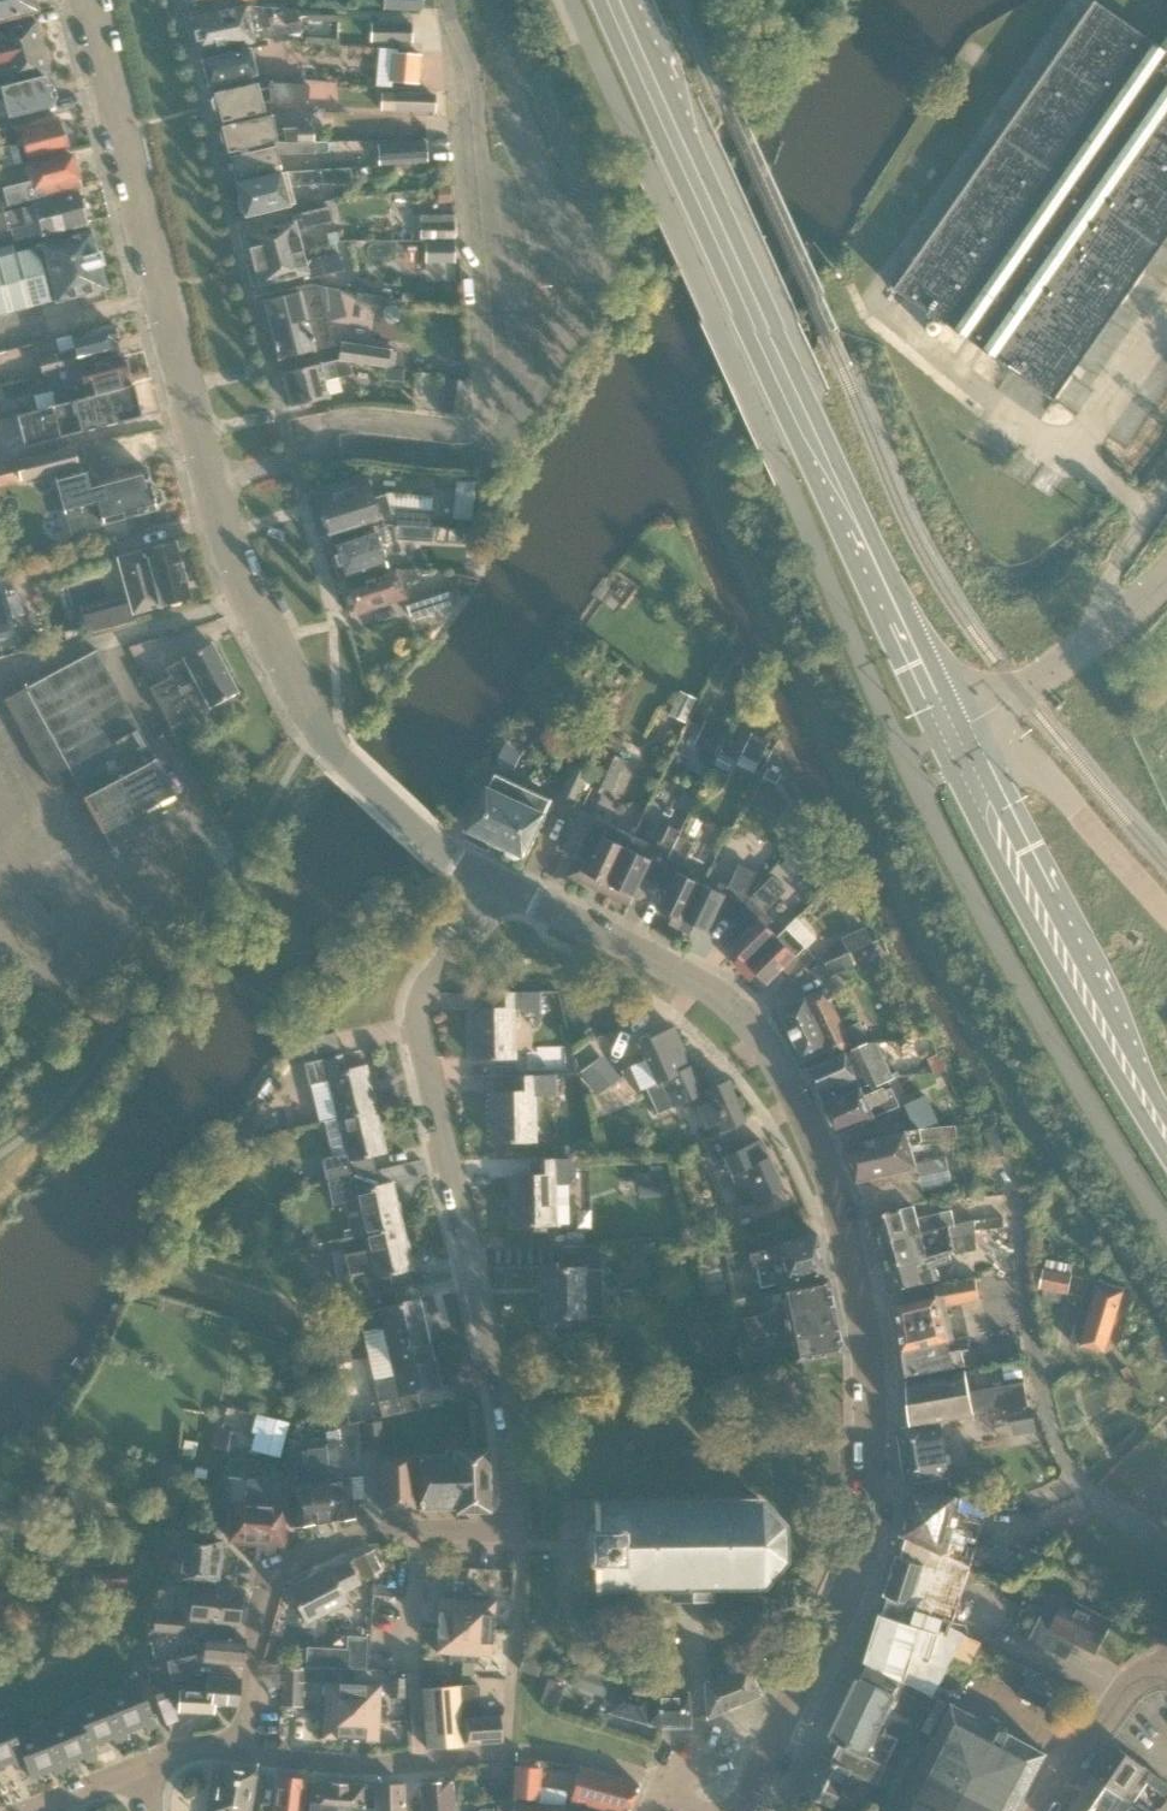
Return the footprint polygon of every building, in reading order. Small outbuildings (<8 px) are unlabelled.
[(34,10),(31,0),(0,0),(0,19),(34,10)] [(238,3),(238,8),(191,18),(199,54),(254,43),(251,32),(271,27),(269,17),(273,16),(271,9),(258,8),(256,0),(253,0),(238,3)] [(423,10),(423,0),(384,0),(384,10),(423,10)] [(1112,0),(907,288),(1049,389),(1166,224),(1166,40),(1112,0)] [(297,8),(280,8),(285,24),(300,20),(297,8)] [(5,67),(8,82),(49,72),(36,21),(0,30),(0,68),(5,67)] [(371,42),(412,43),(412,24),(371,23),(371,42)] [(257,75),(251,49),(202,60),(205,73),(203,73),(205,84),(208,84),(208,87),(257,75)] [(388,81),(419,84),(422,54),(391,52),(388,81)] [(0,114),(0,128),(11,125),(8,117),(53,105),(52,104),(57,97),(55,90),(48,86),(48,84),(46,84),(44,76),(0,86),(0,101),(4,100),(7,112),(0,114)] [(306,104),(308,87),(287,84),(248,85),(214,92),(214,94),(211,100),(213,108),(219,112),(221,120),(262,114),(259,98),(268,96),(268,104),(306,104)] [(393,111),(435,113),(436,94),(394,93),(393,111)] [(274,134),(269,117),(221,127),(222,129),(220,134),(222,142),(226,146),(228,154),(271,144),(315,143),(312,129),(282,129),(277,134),(274,134)] [(0,128),(0,147),(16,143),(21,163),(67,152),(66,147),(70,146),(67,134),(63,135),(59,119),(14,131),(12,125),(11,125),(0,128)] [(378,144),(379,165),(427,162),(426,141),(378,144)] [(327,142),(315,143),(271,144),(228,154),(226,154),(233,181),(281,171),(277,153),(298,153),(327,152),(327,142)] [(0,206),(69,189),(67,181),(73,179),(72,178),(72,172),(70,163),(67,157),(26,167),(29,181),(0,189),(0,207),(0,206)] [(351,182),(350,169),(329,170),(289,174),(238,184),(241,194),(237,201),(239,210),(246,216),(294,204),(292,184),(311,182),(351,182)] [(449,188),(438,189),(439,202),(449,201),(449,188)] [(78,193),(0,213),(0,229),(7,228),(38,220),(41,234),(85,222),(83,215),(87,214),(83,199),(80,200),(78,193)] [(254,263),(302,251),(297,231),(333,222),(329,206),(293,215),(295,224),(247,235),(254,263)] [(455,238),(455,215),(420,215),(420,238),(455,238)] [(91,231),(41,243),(41,247),(15,254),(12,243),(0,246),(0,314),(55,300),(56,302),(106,288),(100,266),(101,266),(98,253),(97,253),(91,231)] [(426,242),(426,262),(455,262),(454,242),(426,242)] [(302,251),(254,263),(260,286),(304,274),(306,281),(344,272),(340,254),(305,263),(302,251)] [(359,278),(357,293),(380,296),(382,282),(359,278)] [(322,287),(311,285),(290,289),(291,295),(265,300),(279,359),(336,346),(322,287)] [(78,355),(80,363),(119,352),(116,343),(117,342),(116,339),(120,336),(118,327),(113,326),(112,323),(72,335),(76,349),(39,359),(43,374),(77,366),(74,356),(78,355)] [(389,368),(392,351),(343,344),(340,360),(350,362),(389,368)] [(121,356),(81,368),(84,382),(52,391),(55,405),(87,396),(129,386),(126,375),(130,371),(128,362),(122,360),(121,356)] [(353,375),(350,362),(340,360),(283,373),(292,407),(329,397),(324,373),(332,371),(334,379),(353,375)] [(441,412),(464,415),(469,380),(445,377),(441,412)] [(26,446),(141,416),(133,385),(129,386),(87,396),(55,405),(17,415),(26,446)] [(17,461),(17,462),(21,481),(78,466),(73,446),(17,461)] [(76,472),(56,477),(70,531),(104,522),(157,508),(156,507),(163,500),(161,491),(152,489),(146,468),(93,482),(89,469),(76,472)] [(453,518),(472,520),(475,482),(456,481),(453,518)] [(377,497),(371,483),(318,499),(323,515),(321,518),(324,527),(327,529),(328,533),(381,514),(385,523),(430,527),(432,511),(433,497),(389,493),(377,497)] [(399,539),(432,542),(433,528),(400,525),(399,539)] [(385,567),(373,527),(328,542),(342,584),(385,567)] [(175,543),(120,558),(134,611),(160,604),(161,606),(190,599),(175,543)] [(396,570),(343,587),(353,616),(404,599),(405,596),(400,582),(417,577),(415,569),(396,570)] [(0,575),(0,638),(16,634),(0,575)] [(428,612),(431,621),(446,616),(444,606),(458,604),(456,590),(431,595),(407,603),(412,618),(428,612)] [(86,633),(99,630),(92,603),(79,607),(86,633)] [(238,693),(212,644),(184,659),(166,669),(171,677),(150,688),(172,727),(192,716),(179,690),(195,681),(210,708),(238,693)] [(184,810),(157,759),(97,650),(4,700),(54,790),(55,789),(54,787),(74,776),(85,797),(84,798),(103,833),(105,832),(113,848),(184,810)] [(670,714),(687,721),(697,698),(680,690),(670,714)] [(710,727),(701,744),(718,752),(727,735),(710,727)] [(737,763),(755,772),(771,742),(753,733),(737,763)] [(592,786),(610,795),(627,759),(618,754),(625,740),(615,735),(592,786)] [(529,748),(542,755),(547,745),(534,738),(529,748)] [(721,753),(715,764),(729,771),(735,760),(721,753)] [(582,791),(586,793),(594,774),(573,765),(561,793),(577,801),(582,791)] [(769,767),(764,777),(777,784),(783,774),(769,767)] [(500,843),(526,787),(500,774),(493,788),(491,788),(472,829),(500,843)] [(528,856),(549,814),(548,813),(554,800),(526,787),(500,843),(508,847),(510,856),(519,860),(526,855),(528,856)] [(671,859),(682,836),(680,835),(682,830),(660,820),(652,837),(661,841),(658,846),(637,836),(609,894),(633,906),(645,878),(659,885),(671,859)] [(608,829),(595,823),(570,876),(609,894),(637,836),(611,824),(608,829)] [(683,929),(704,884),(690,878),(694,869),(683,864),(694,841),(682,836),(671,859),(659,885),(671,890),(662,909),(675,915),(671,924),(683,929)] [(780,866),(788,874),(798,863),(790,856),(780,866)] [(736,921),(753,897),(721,882),(717,891),(704,884),(683,929),(693,934),(697,925),(711,932),(720,913),(735,920),(736,921)] [(744,974),(780,938),(778,936),(769,926),(775,921),(753,897),(736,921),(747,933),(732,947),(743,958),(735,964),(744,974)] [(842,937),(849,952),(850,952),(873,942),(867,927),(842,937)] [(794,981),(815,961),(785,930),(778,936),(780,938),(744,974),(752,982),(759,975),(769,985),(784,971),(794,981)] [(827,962),(833,976),(856,965),(850,952),(849,952),(827,962)] [(855,999),(835,1007),(828,991),(783,1011),(804,1060),(829,1049),(832,1055),(867,1040),(862,1029),(848,1035),(841,1020),(860,1011),(855,999)] [(540,1013),(540,993),(499,993),(499,1010),(472,1010),(473,1058),(515,1058),(515,1013),(540,1013)] [(652,1101),(699,1079),(693,1065),(691,1066),(674,1028),(639,1044),(656,1083),(646,1088),(652,1101)] [(894,1080),(877,1043),(869,1044),(847,1053),(846,1051),(808,1068),(821,1097),(858,1080),(862,1089),(873,1084),(875,1088),(894,1080)] [(338,1117),(375,1108),(365,1066),(344,1071),(340,1054),(305,1062),(309,1083),(329,1079),(338,1117)] [(580,1072),(598,1094),(620,1077),(602,1054),(580,1072)] [(491,1094),(492,1142),(535,1141),(534,1097),(555,1097),(555,1076),(518,1077),(519,1094),(491,1094)] [(710,1137),(734,1127),(745,1122),(727,1081),(705,1091),(699,1079),(652,1101),(658,1114),(693,1099),(710,1137)] [(898,1101),(893,1089),(868,1100),(863,1089),(825,1106),(837,1132),(841,1134),(861,1125),(864,1126),(872,1120),(876,1118),(873,1112),(898,1101)] [(906,1104),(917,1129),(938,1120),(928,1095),(906,1104)] [(372,1153),(384,1150),(375,1108),(338,1117),(324,1120),(332,1155),(322,1157),(327,1180),(376,1169),(372,1153)] [(734,1127),(710,1137),(703,1140),(714,1164),(725,1159),(745,1205),(783,1188),(762,1140),(743,1148),(734,1127)] [(917,1165),(912,1147),(923,1146),(924,1142),(957,1141),(957,1130),(901,1132),(880,1136),(844,1146),(873,1212),(885,1209),(926,1201),(925,1194),(954,1187),(948,1158),(917,1165)] [(512,1177),(512,1225),(555,1225),(555,1223),(569,1223),(568,1205),(555,1205),(555,1181),(576,1181),(576,1159),(539,1160),(539,1177),(512,1177)] [(364,1233),(401,1224),(392,1183),(379,1185),(376,1169),(327,1180),(332,1202),(355,1197),(364,1233)] [(663,1171),(637,1173),(638,1196),(665,1195),(663,1171)] [(919,1219),(915,1206),(873,1215),(881,1242),(956,1225),(952,1211),(919,1219)] [(952,1235),(976,1229),(976,1220),(956,1225),(881,1242),(880,1242),(887,1266),(952,1250),(955,1249),(952,1235)] [(353,1296),(393,1287),(389,1272),(411,1267),(401,1224),(364,1233),(372,1269),(348,1274),(353,1296)] [(976,1229),(952,1235),(955,1249),(957,1256),(959,1255),(978,1251),(976,1229)] [(567,1232),(567,1245),(583,1245),(583,1232),(567,1232)] [(826,1273),(816,1232),(764,1250),(759,1236),(723,1248),(730,1268),(738,1266),(739,1271),(761,1265),(759,1260),(765,1258),(772,1287),(826,1273)] [(544,1269),(545,1318),(584,1317),(583,1270),(600,1269),(600,1246),(559,1247),(560,1269),(544,1269)] [(952,1250),(887,1266),(893,1290),(943,1279),(939,1266),(955,1263),(952,1250)] [(705,1255),(706,1266),(720,1265),(719,1254),(705,1255)] [(1079,1273),(1080,1263),(1053,1258),(1051,1267),(1079,1273)] [(1040,1289),(1069,1295),(1073,1276),(1044,1270),(1040,1289)] [(844,1353),(835,1312),(827,1278),(780,1288),(785,1310),(744,1319),(750,1343),(790,1334),(796,1362),(844,1353)] [(1124,1288),(1090,1279),(1072,1342),(1106,1352),(1124,1288)] [(905,1353),(924,1348),(967,1337),(987,1332),(977,1280),(936,1288),(939,1298),(898,1308),(905,1353)] [(388,1350),(429,1341),(419,1299),(398,1304),(393,1287),(353,1296),(361,1330),(383,1326),(388,1350)] [(746,1304),(742,1290),(729,1293),(732,1307),(746,1304)] [(967,1337),(924,1348),(905,1353),(909,1377),(966,1367),(962,1350),(970,1349),(969,1347),(988,1343),(987,1332),(967,1337)] [(350,1423),(380,1416),(420,1407),(417,1392),(439,1386),(429,1341),(388,1350),(395,1377),(373,1382),(376,1399),(346,1406),(350,1423)] [(352,1361),(350,1350),(339,1352),(341,1363),(352,1361)] [(739,1356),(742,1374),(756,1371),(753,1353),(739,1356)] [(1023,1377),(1020,1361),(1002,1365),(1005,1380),(1023,1377)] [(1026,1383),(971,1393),(968,1372),(909,1382),(913,1426),(993,1414),(1031,1407),(1026,1383)] [(1014,1429),(1037,1425),(1034,1408),(1011,1412),(1014,1429)] [(289,1422),(256,1414),(253,1427),(264,1429),(258,1452),(280,1457),(289,1422)] [(363,1423),(366,1452),(384,1450),(381,1421),(363,1423)] [(909,1482),(950,1476),(941,1422),(900,1429),(909,1482)] [(234,1431),(222,1429),(214,1428),(210,1447),(230,1451),(234,1431)] [(330,1475),(335,1520),(355,1518),(351,1477),(343,1478),(340,1442),(327,1443),(330,1475)] [(489,1511),(488,1450),(456,1449),(456,1450),(445,1450),(445,1455),(446,1455),(447,1508),(458,1508),(458,1512),(489,1511)] [(303,1462),(297,1463),(298,1479),(302,1479),(303,1484),(290,1486),(291,1527),(315,1523),(309,1462),(310,1462),(310,1451),(302,1451),(303,1462)] [(318,1482),(318,1477),(323,1476),(322,1451),(310,1451),(310,1462),(309,1462),(315,1523),(335,1520),(330,1475),(330,1480),(318,1482)] [(383,1509),(447,1508),(446,1455),(445,1455),(382,1456),(383,1509)] [(976,1472),(950,1476),(952,1491),(979,1494),(976,1472)] [(231,1540),(283,1544),(285,1506),(271,1505),(273,1481),(249,1479),(248,1503),(234,1502),(231,1540)] [(972,1568),(975,1559),(987,1508),(958,1501),(959,1498),(915,1492),(904,1537),(911,1541),(921,1545),(972,1568)] [(783,1525),(758,1499),(709,1500),(709,1499),(703,1499),(704,1502),(672,1502),(672,1499),(666,1499),(666,1501),(594,1502),(594,1528),(586,1528),(587,1561),(595,1561),(595,1587),(668,1587),(668,1600),(712,1599),(711,1586),(762,1585),(784,1559),(783,1525)] [(219,1560),(221,1540),(182,1536),(180,1557),(186,1558),(219,1560)] [(972,1568),(921,1545),(911,1541),(886,1617),(882,1615),(867,1663),(870,1664),(901,1680),(934,1697),(966,1633),(953,1627),(972,1568)] [(180,1557),(178,1578),(217,1581),(219,1560),(186,1558),(180,1557)] [(343,1592),(360,1584),(349,1562),(332,1570),(330,1567),(288,1588),(306,1623),(344,1603),(346,1598),(343,1592)] [(100,1578),(101,1596),(127,1596),(127,1578),(100,1578)] [(191,1620),(239,1623),(241,1591),(193,1588),(191,1620)] [(20,1590),(7,1592),(10,1609),(23,1607),(20,1590)] [(465,1626),(468,1591),(453,1590),(453,1598),(440,1597),(438,1625),(465,1626)] [(493,1628),(495,1601),(482,1600),(482,1592),(468,1591),(465,1626),(493,1628)] [(1113,1622),(1069,1598),(1058,1618),(1045,1612),(1030,1640),(1057,1654),(1065,1637),(1097,1654),(1113,1622)] [(154,1629),(184,1633),(185,1618),(156,1614),(154,1629)] [(463,1661),(465,1626),(438,1625),(436,1652),(449,1653),(449,1661),(463,1661)] [(491,1656),(493,1628),(465,1626),(463,1661),(477,1662),(478,1655),(491,1656)] [(244,1638),(194,1634),(193,1639),(205,1641),(204,1661),(242,1664),(244,1638)] [(367,1636),(348,1635),(346,1648),(327,1647),(326,1667),(366,1669),(367,1636)] [(519,1668),(535,1674),(541,1656),(525,1650),(519,1668)] [(201,1673),(196,1654),(167,1661),(172,1681),(201,1673)] [(898,1771),(934,1697),(901,1680),(870,1664),(863,1678),(862,1677),(832,1740),(842,1745),(898,1771)] [(570,1685),(586,1690),(591,1672),(575,1667),(570,1685)] [(760,1694),(746,1667),(705,1684),(707,1717),(760,1694)] [(283,1669),(281,1705),(301,1706),(302,1669),(283,1669)] [(107,1689),(124,1733),(145,1725),(147,1730),(158,1726),(136,1670),(121,1676),(124,1683),(107,1689)] [(389,1692),(403,1693),(404,1675),(390,1674),(389,1692)] [(241,1679),(207,1676),(206,1691),(179,1690),(178,1710),(215,1712),(215,1705),(221,1704),(239,1705),(241,1679)] [(540,1702),(557,1707),(564,1683),(548,1678),(540,1702)] [(151,1687),(157,1701),(173,1695),(167,1681),(151,1687)] [(126,1738),(124,1733),(107,1689),(104,1683),(90,1688),(92,1695),(76,1702),(93,1745),(114,1737),(116,1742),(126,1738)] [(351,1739),(353,1684),(326,1683),(325,1701),(317,1700),(316,1719),(324,1719),(323,1737),(351,1739)] [(386,1722),(387,1704),(380,1703),(380,1685),(353,1684),(351,1739),(378,1740),(379,1722),(386,1722)] [(465,1745),(464,1743),(502,1740),(499,1714),(480,1715),(478,1684),(460,1686),(422,1688),(427,1748),(465,1745)] [(618,1684),(609,1711),(660,1727),(690,1726),(687,1693),(651,1694),(618,1684)] [(97,1757),(93,1745),(76,1702),(61,1707),(64,1714),(47,1721),(64,1764),(85,1756),(87,1761),(97,1757)] [(954,1705),(898,1810),(1019,1810),(1048,1755),(954,1705)] [(15,1733),(4,1707),(0,1708),(0,1767),(14,1761),(17,1766),(26,1762),(15,1733)] [(64,1764),(47,1721),(44,1714),(30,1720),(32,1727),(15,1733),(26,1762),(31,1777),(54,1768),(56,1774),(66,1770),(64,1764)] [(888,1790),(898,1771),(842,1745),(834,1761),(825,1757),(806,1794),(836,1809),(854,1772),(888,1790)] [(1132,1804),(1147,1782),(1166,1796),(1166,1794),(1166,1783),(1116,1747),(1095,1777),(1132,1804)] [(539,1768),(515,1766),(513,1796),(537,1798),(539,1768)] [(256,1773),(219,1767),(212,1810),(249,1810),(256,1773)] [(639,1785),(580,1768),(571,1803),(604,1810),(628,1810),(639,1785)] [(278,1777),(273,1810),(301,1810),(305,1780),(278,1777)] [(1132,1804),(1095,1777),(1071,1810),(1127,1810),(1132,1804)] [(339,1784),(312,1782),(310,1810),(336,1810),(339,1784)] [(452,1782),(420,1783),(422,1810),(489,1810),(489,1802),(453,1801),(452,1782)] [(482,1797),(497,1798),(498,1784),(483,1782),(482,1797)] [(363,1808),(365,1785),(339,1784),(336,1810),(376,1810),(376,1809),(363,1808)] [(402,1784),(375,1785),(376,1809),(376,1810),(403,1810),(402,1784)] [(512,1801),(497,1799),(496,1810),(604,1810),(571,1803),(565,1802),(563,1805),(512,1801)]
